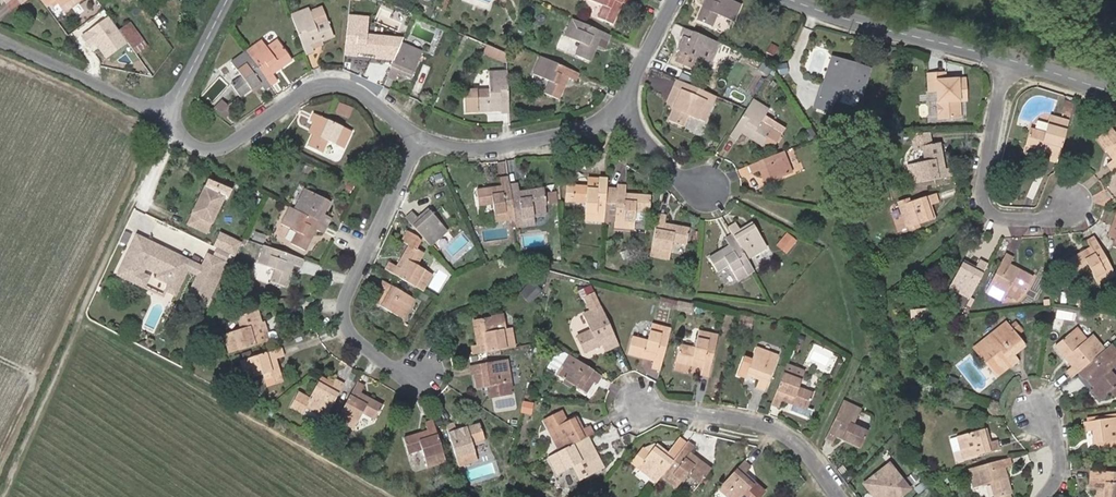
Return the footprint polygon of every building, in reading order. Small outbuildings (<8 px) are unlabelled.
[(65,12),(81,0),(56,0),(65,12)] [(632,0),(591,0),(604,6),(599,17),(612,23),(622,2),(629,5),(632,0)] [(733,22),(740,4),(731,0),(707,0),(698,21),(712,26),(717,15),(733,22)] [(316,26),(328,21),(324,7),(310,12),(316,26)] [(313,50),(310,43),(321,40),(333,35),(328,21),(316,26),(310,12),(310,10),(291,16),(305,54),(314,51),(313,50)] [(105,60),(127,44),(108,17),(81,36),(93,52),(97,49),(105,60)] [(354,50),(377,53),(379,38),(366,36),(368,19),(348,17),(344,58),(353,59),(353,56),(354,50)] [(610,35),(573,19),(565,35),(581,43),(576,54),(590,60),(597,45),(604,49),(610,35)] [(122,35),(132,48),(140,42),(141,41),(128,23),(119,30),(122,35)] [(709,64),(719,43),(685,28),(682,37),(690,40),(684,52),(709,64)] [(263,42),(248,52),(271,85),(277,81),(272,74),(293,60),(278,40),(267,48),(263,42)] [(321,40),(310,43),(313,50),(323,46),(321,40)] [(132,48),(135,52),(143,46),(140,42),(132,48)] [(422,52),(402,42),(388,74),(395,77),(398,70),(412,76),(422,52)] [(771,44),(766,53),(773,57),(778,48),(771,44)] [(506,63),(506,53),(488,46),(484,54),(506,63)] [(354,50),(353,56),(376,58),(377,53),(354,50)] [(271,85),(248,52),(233,62),(243,77),(232,84),(240,96),(261,83),(265,90),(271,85)] [(579,73),(542,57),(534,74),(550,82),(545,93),(559,99),(569,77),(575,80),(579,73)] [(856,70),(857,65),(830,57),(822,83),(826,84),(833,63),(856,70)] [(818,94),(833,99),(836,100),(839,90),(858,96),(867,68),(857,65),(856,70),(833,63),(826,84),(822,83),(818,94)] [(507,74),(507,72),(489,73),(490,90),(467,91),(468,112),(477,111),(477,106),(501,104),(501,110),(501,112),(509,112),(507,74)] [(958,92),(966,92),(965,79),(945,80),(944,73),(928,74),(929,91),(937,90),(939,118),(960,116),(959,99),(958,92)] [(713,104),(716,97),(695,88),(679,80),(675,87),(713,104)] [(713,104),(675,87),(669,101),(673,103),(676,105),(675,109),(670,120),(683,126),(689,114),(705,121),(713,104)] [(818,94),(814,106),(830,111),(833,99),(818,94)] [(238,98),(228,105),(232,109),(241,102),(238,98)] [(770,132),(758,125),(761,120),(768,109),(752,99),(730,135),(737,139),(741,132),(767,148),(770,144),(773,146),(782,133),(779,131),(773,127),(770,132)] [(232,109),(228,105),(224,100),(215,109),(225,119),(233,110),(232,109)] [(350,117),(354,107),(341,101),(336,111),(350,117)] [(1070,114),(1074,104),(1066,101),(1062,112),(1070,114)] [(319,125),(313,135),(308,146),(323,154),(330,140),(344,147),(352,131),(315,113),(312,121),(314,122),(319,125)] [(1059,158),(1069,121),(1049,116),(1045,134),(1030,129),(1025,145),(1023,152),(1025,155),(1036,158),(1039,156),(1041,150),(1051,153),(1049,159),(1058,162),(1059,158)] [(761,120),(758,125),(770,132),(773,127),(761,120)] [(314,122),(309,133),(313,135),(319,125),(314,122)] [(1109,127),(1096,137),(1113,159),(1107,163),(1113,170),(1115,168),(1115,136),(1109,127)] [(929,132),(912,133),(914,147),(923,146),(931,144),(929,132)] [(931,144),(923,146),(925,161),(908,165),(911,185),(953,176),(952,168),(943,169),(939,143),(931,144)] [(792,173),(783,151),(749,165),(753,174),(761,170),(766,183),(792,173)] [(1038,178),(1031,176),(1025,196),(1031,198),(1038,178)] [(515,218),(511,185),(510,177),(501,178),(502,186),(477,190),(479,205),(494,203),(496,220),(511,218),(515,218)] [(606,188),(607,179),(588,177),(587,187),(574,186),(573,201),(586,201),(584,219),(604,221),(604,219),(606,188)] [(229,189),(208,180),(193,214),(193,215),(189,224),(209,233),(226,196),(229,198),(232,191),(229,189)] [(519,184),(511,185),(515,218),(516,227),(535,224),(534,215),(547,213),(545,189),(520,191),(519,184)] [(635,220),(646,221),(646,213),(649,213),(651,196),(625,195),(626,186),(618,186),(618,189),(615,220),(615,227),(634,229),(634,225),(635,220)] [(295,209),(328,225),(332,218),(324,213),(331,200),(306,188),(295,209)] [(604,219),(615,220),(618,189),(606,188),(604,219)] [(899,206),(906,227),(909,227),(910,230),(921,227),(919,223),(935,218),(931,205),(938,203),(936,195),(899,206)] [(323,233),(328,225),(295,209),(291,207),(282,224),(298,232),(292,243),(304,250),(316,229),(323,233)] [(409,221),(430,245),(447,230),(430,209),(418,218),(413,212),(406,218),(409,221)] [(657,214),(650,256),(669,259),(673,241),(687,244),(689,229),(665,224),(666,216),(657,214)] [(728,228),(732,234),(747,259),(767,247),(752,223),(740,230),(735,223),(728,228)] [(263,242),(265,236),(256,232),(253,239),(263,242)] [(386,270),(423,291),(433,274),(417,264),(424,253),(413,246),(418,238),(408,232),(403,240),(410,245),(397,267),(390,263),(386,270)] [(154,240),(139,233),(121,274),(141,283),(149,266),(162,272),(160,276),(173,282),(169,289),(180,294),(190,271),(185,254),(167,246),(165,251),(151,245),(154,240)] [(242,244),(221,234),(215,246),(220,249),(229,253),(237,257),(242,244)] [(738,280),(754,270),(747,259),(732,234),(725,238),(730,246),(710,258),(717,271),(728,264),(738,280)] [(781,242),(789,249),(795,241),(787,235),(781,242)] [(1097,283),(1114,274),(1094,236),(1086,241),(1090,248),(1067,260),(1075,275),(1088,268),(1097,283)] [(167,246),(154,240),(151,245),(165,251),(167,246)] [(781,242),(778,246),(786,252),(789,249),(781,242)] [(301,267),(304,259),(266,246),(259,263),(275,270),(271,281),(285,286),(293,264),(301,267)] [(216,257),(225,262),(229,253),(220,249),(216,257)] [(205,263),(185,254),(190,271),(199,275),(205,263)] [(209,254),(205,263),(212,263),(215,257),(209,254)] [(1017,300),(1022,291),(1024,292),(1032,277),(1009,264),(1013,258),(1005,254),(985,291),(1002,300),(1006,293),(1017,300)] [(205,303),(225,262),(216,257),(215,257),(212,263),(205,263),(199,275),(191,290),(196,293),(194,298),(205,303)] [(970,297),(987,264),(980,260),(974,270),(962,263),(949,286),(970,297)] [(378,304),(404,319),(416,299),(384,280),(379,289),(385,293),(378,304)] [(533,299),(540,292),(531,284),(525,291),(533,299)] [(619,345),(595,292),(583,297),(589,311),(583,314),(590,330),(577,336),(584,352),(601,345),(604,351),(619,345)] [(662,298),(661,300),(677,304),(693,309),(694,303),(678,299),(677,302),(662,298)] [(266,325),(265,321),(262,322),(258,310),(254,311),(259,327),(266,325)] [(259,327),(254,311),(239,316),(242,328),(225,334),(231,354),(278,339),(276,334),(272,332),(269,333),(266,325),(259,327)] [(473,354),(515,347),(512,328),(506,329),(503,315),(476,319),(481,344),(472,346),(473,354)] [(1006,360),(1011,366),(1019,360),(1014,353),(1025,345),(1006,322),(973,349),(991,372),(1006,360)] [(660,370),(670,329),(652,324),(648,341),(632,337),(628,353),(654,360),(652,368),(660,370)] [(700,375),(709,377),(718,335),(698,331),(695,349),(679,345),(674,371),(689,374),(691,365),(702,368),(700,375)] [(1072,377),(1078,371),(1104,349),(1091,334),(1078,346),(1068,334),(1055,345),(1071,365),(1066,370),(1072,377)] [(1078,371),(1083,378),(1087,375),(1095,384),(1092,387),(1090,389),(1099,399),(1111,389),(1115,395),(1115,378),(1110,371),(1115,365),(1115,351),(1110,344),(1104,349),(1078,371)] [(746,373),(759,379),(756,386),(765,390),(778,356),(756,347),(751,360),(742,357),(736,373),(744,377),(746,373)] [(277,359),(285,357),(282,348),(243,360),(248,379),(265,373),(269,386),(283,382),(277,359)] [(602,375),(570,355),(557,374),(583,391),(591,379),(597,383),(602,375)] [(475,375),(478,388),(487,387),(488,397),(509,394),(507,383),(511,382),(507,359),(470,366),(472,375),(475,375)] [(1006,360),(991,372),(996,378),(1011,366),(1006,360)] [(771,404),(779,407),(782,399),(792,403),(789,412),(810,420),(813,411),(808,409),(814,394),(799,388),(805,371),(786,364),(771,404)] [(1092,387),(1095,384),(1087,375),(1083,378),(1092,387)] [(308,405),(326,416),(344,384),(335,379),(331,387),(320,381),(310,398),(299,392),(291,407),(303,413),(304,412),(308,405)] [(365,386),(358,382),(338,419),(354,428),(363,412),(375,419),(383,406),(361,393),(365,386)] [(860,410),(842,401),(824,439),(833,443),(836,436),(860,448),(867,432),(853,425),(860,410)] [(308,405),(304,412),(322,423),(326,416),(308,405)] [(586,437),(594,433),(589,425),(583,428),(576,416),(566,421),(561,410),(544,419),(560,451),(586,437)] [(440,417),(433,419),(436,427),(443,425),(440,417)] [(1115,441),(1115,417),(1084,422),(1085,431),(1093,430),(1094,444),(1115,441)] [(427,466),(446,460),(433,420),(424,423),(427,431),(404,438),(409,453),(422,449),(427,466)] [(478,460),(472,443),(485,439),(480,424),(458,432),(455,424),(446,426),(459,466),(478,460)] [(996,440),(988,442),(985,429),(957,436),(963,458),(998,449),(996,440)] [(679,452),(687,442),(679,436),(672,447),(679,452)] [(560,451),(548,457),(557,474),(573,465),(581,480),(603,467),(586,437),(560,451)] [(687,442),(679,452),(663,474),(661,475),(677,487),(688,473),(701,483),(711,470),(689,453),(694,447),(687,442)] [(642,448),(632,462),(638,467),(655,444),(642,448)] [(663,474),(679,452),(672,447),(667,453),(655,444),(638,467),(657,481),(661,475),(663,474)] [(1009,493),(1010,493),(1003,468),(1011,466),(1009,457),(968,468),(973,488),(992,483),(995,496),(996,496),(997,496),(1005,496),(1004,494),(1009,493)] [(359,465),(373,473),(376,468),(362,460),(359,465)] [(718,488),(729,496),(759,496),(764,492),(745,474),(751,468),(743,461),(718,488)] [(874,496),(898,496),(909,489),(889,464),(876,474),(876,476),(873,479),(870,479),(864,484),(874,496)] [(1090,470),(1089,489),(1097,490),(1096,496),(1115,496),(1115,472),(1090,470)] [(468,488),(464,496),(473,496),(475,492),(468,488)]
